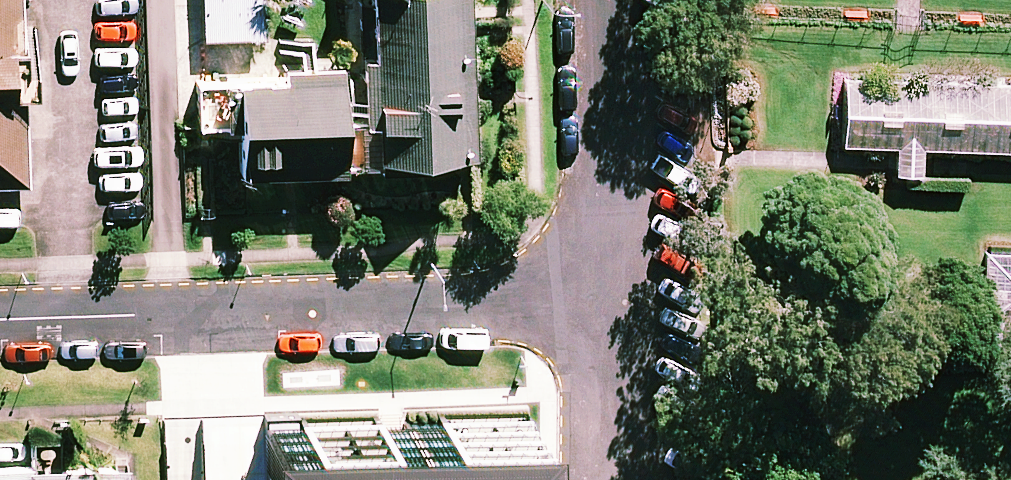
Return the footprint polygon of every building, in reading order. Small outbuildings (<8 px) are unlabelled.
[(35,147),(34,0),(0,0),(0,147),(35,147)] [(205,16),(268,15),(268,0),(205,0),(205,16)] [(357,131),(451,130),(450,0),(356,0),(357,131)] [(339,61),(224,62),(225,147),(340,146),(339,61)] [(846,70),(844,145),(897,147),(896,162),(896,173),(924,174),(925,148),(1010,150),(1010,75),(846,70)] [(984,253),(986,338),(986,357),(1010,356),(1010,253),(984,253)] [(523,403),(247,413),(250,479),(526,479),(523,403)] [(7,445),(8,479),(110,479),(108,441),(7,445)]
